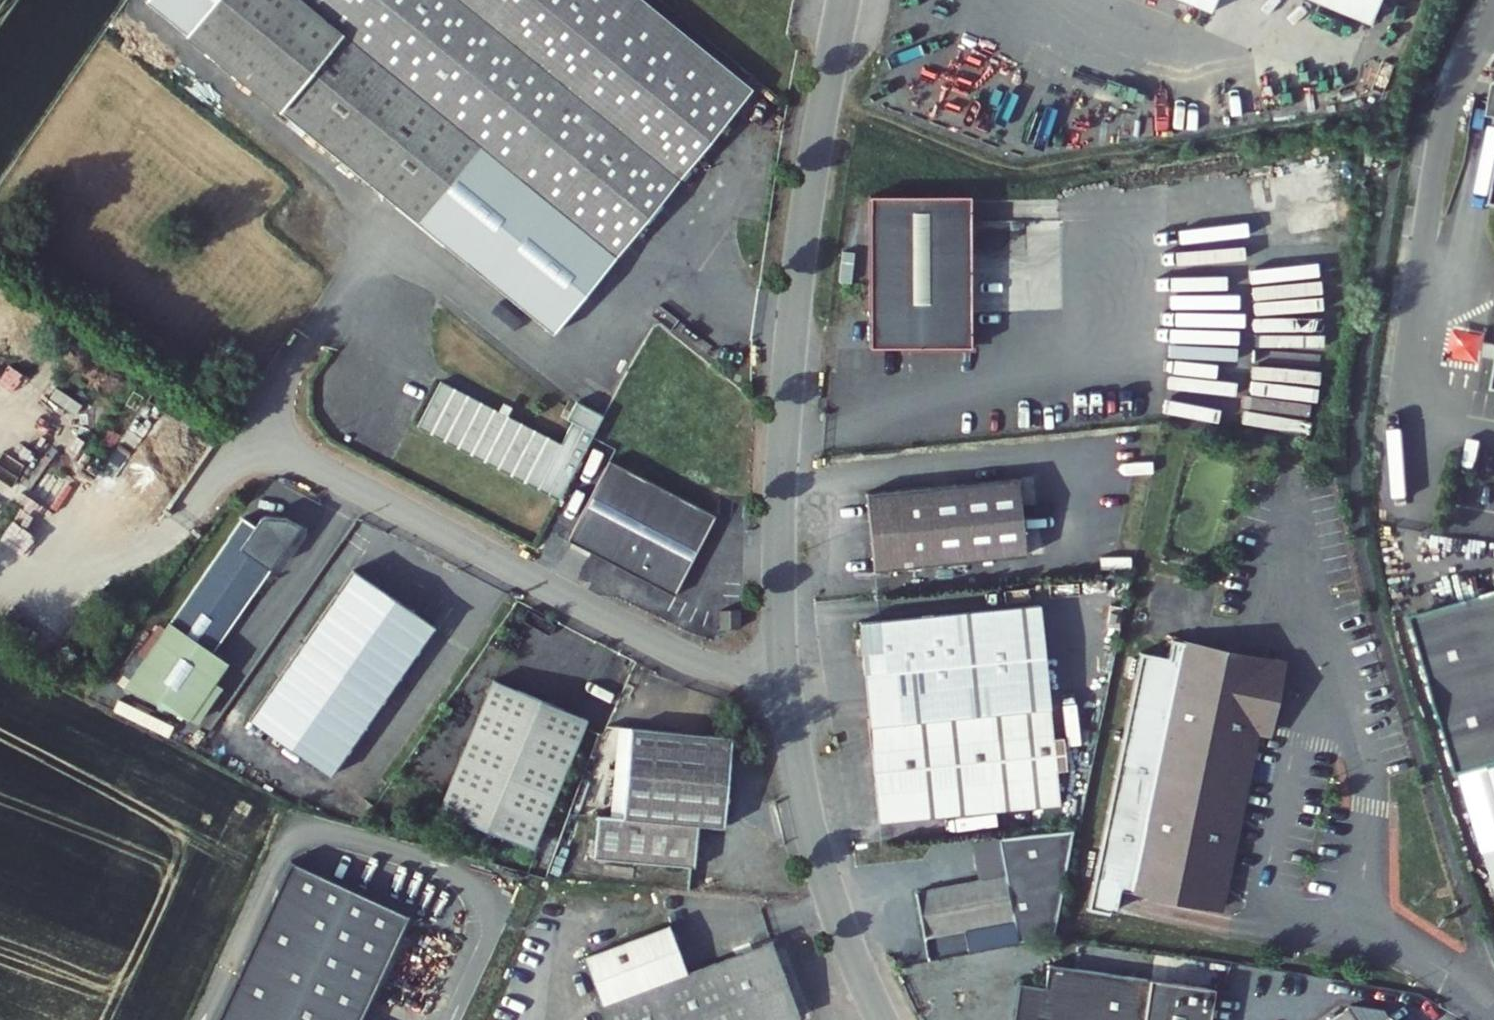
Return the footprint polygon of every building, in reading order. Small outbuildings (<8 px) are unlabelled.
[(390,202),(567,0),(145,0),(143,2),(390,202)] [(551,330),(754,89),(641,0),(567,0),(390,202),(551,330)] [(1225,8),(1228,0),(1203,0),(1225,8)] [(1370,38),(1386,0),(1274,0),(1370,38)] [(1485,192),(1493,194),(1493,148),(1485,192)] [(884,352),(984,347),(977,194),(877,199),(884,352)] [(1480,377),(1493,380),(1493,310),(1480,377)] [(448,375),(424,420),(567,495),(603,427),(580,417),(568,439),(514,410),(506,406),(448,375)] [(585,396),(576,414),(580,417),(603,427),(612,410),(585,396)] [(520,402),(510,397),(506,406),(514,410),(520,402)] [(80,468),(92,449),(77,439),(64,458),(80,468)] [(67,487),(80,468),(64,458),(52,477),(67,487)] [(721,512),(615,458),(574,540),(679,593),(721,512)] [(1038,537),(1027,537),(1026,521),(1036,520),(1035,484),(1023,484),(1026,548),(1038,547),(1038,537)] [(869,584),(887,582),(1022,570),(1016,498),(878,509),(861,510),(869,584)] [(266,515),(251,505),(176,617),(131,683),(197,715),(235,656),(221,646),(291,544),(291,530),(301,529),(312,513),(298,503),(275,504),(271,507),(266,515)] [(16,515),(2,506),(0,509),(0,536),(1,537),(16,515)] [(291,544),(301,529),(291,530),(291,544)] [(361,565),(256,716),(337,771),(443,622),(361,565)] [(1428,614),(1493,849),(1493,596),(1428,614)] [(1040,621),(870,635),(855,636),(859,689),(891,687),(891,706),(1046,693),(1040,621)] [(1158,657),(1146,709),(1254,730),(1258,710),(1292,715),(1294,706),(1302,671),(1190,645),(1185,663),(1158,657)] [(543,844),(597,714),(505,675),(451,806),(543,844)] [(891,706),(891,687),(859,689),(860,708),(891,706)] [(1047,718),(1046,693),(891,706),(892,732),(1047,718)] [(862,735),(892,732),(891,706),(860,708),(862,735)] [(1233,916),(1273,740),(1286,743),(1290,725),(1292,715),(1258,710),(1254,730),(1146,709),(1100,916),(1116,919),(1124,892),(1233,916)] [(869,834),(1054,820),(1047,718),(892,732),(862,735),(869,834)] [(735,830),(746,739),(645,724),(628,816),(606,814),(603,858),(706,871),(711,827),(735,830)] [(424,889),(306,832),(215,1019),(360,1019),(367,1004),(424,889)] [(1080,838),(1000,844),(1007,884),(1015,930),(1019,956),(1056,951),(1080,838)] [(917,898),(925,945),(1015,930),(1007,884),(917,898)] [(805,1015),(779,936),(692,967),(676,919),(591,949),(615,1019),(791,1019),(805,1015)] [(1230,985),(1060,972),(1057,1007),(1056,1019),(1227,1019),(1230,985)] [(1369,997),(1333,1019),(1384,1019),(1369,997)] [(367,1004),(360,1019),(399,1019),(367,1004)] [(1057,1007),(1037,1006),(1036,1019),(1056,1019),(1057,1007)] [(1405,1012),(1393,1019),(1411,1019),(1405,1012)]
